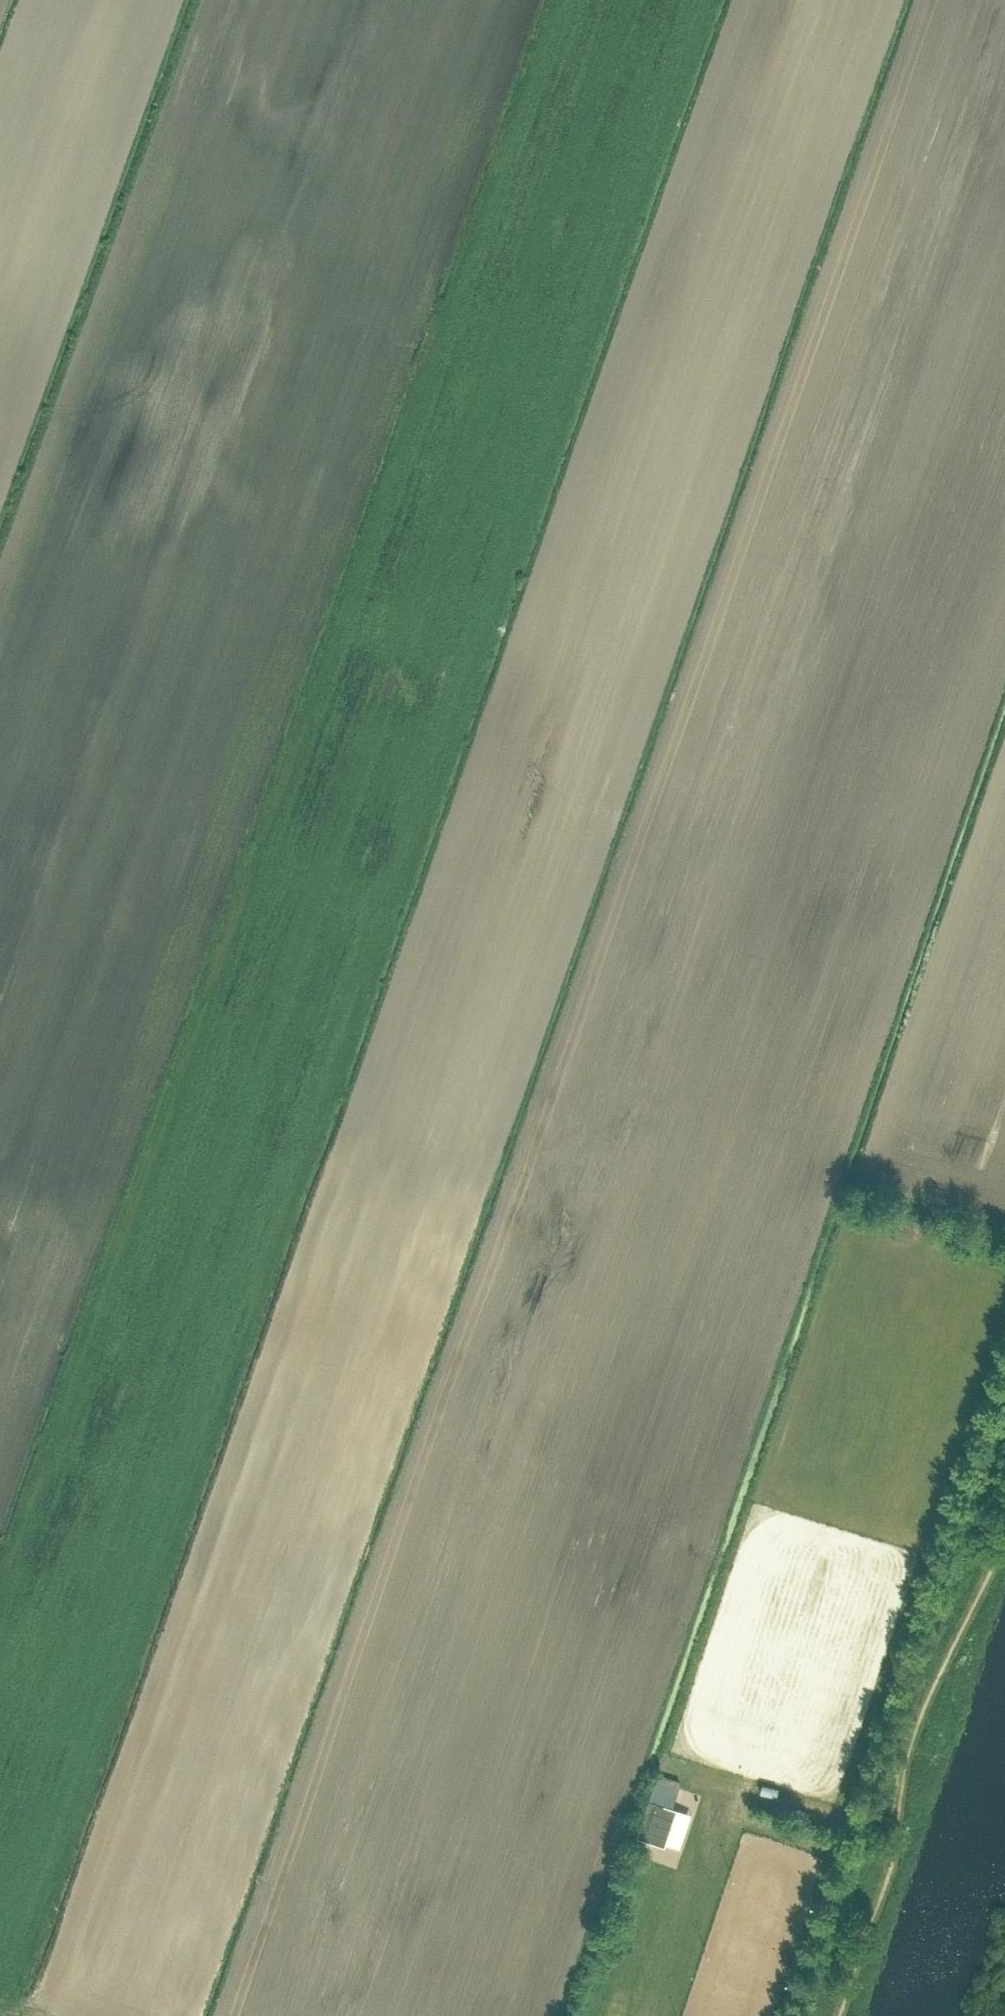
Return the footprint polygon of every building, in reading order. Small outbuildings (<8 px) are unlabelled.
[(636,1837),(663,1846),(675,1810),(648,1801),(636,1837)]
